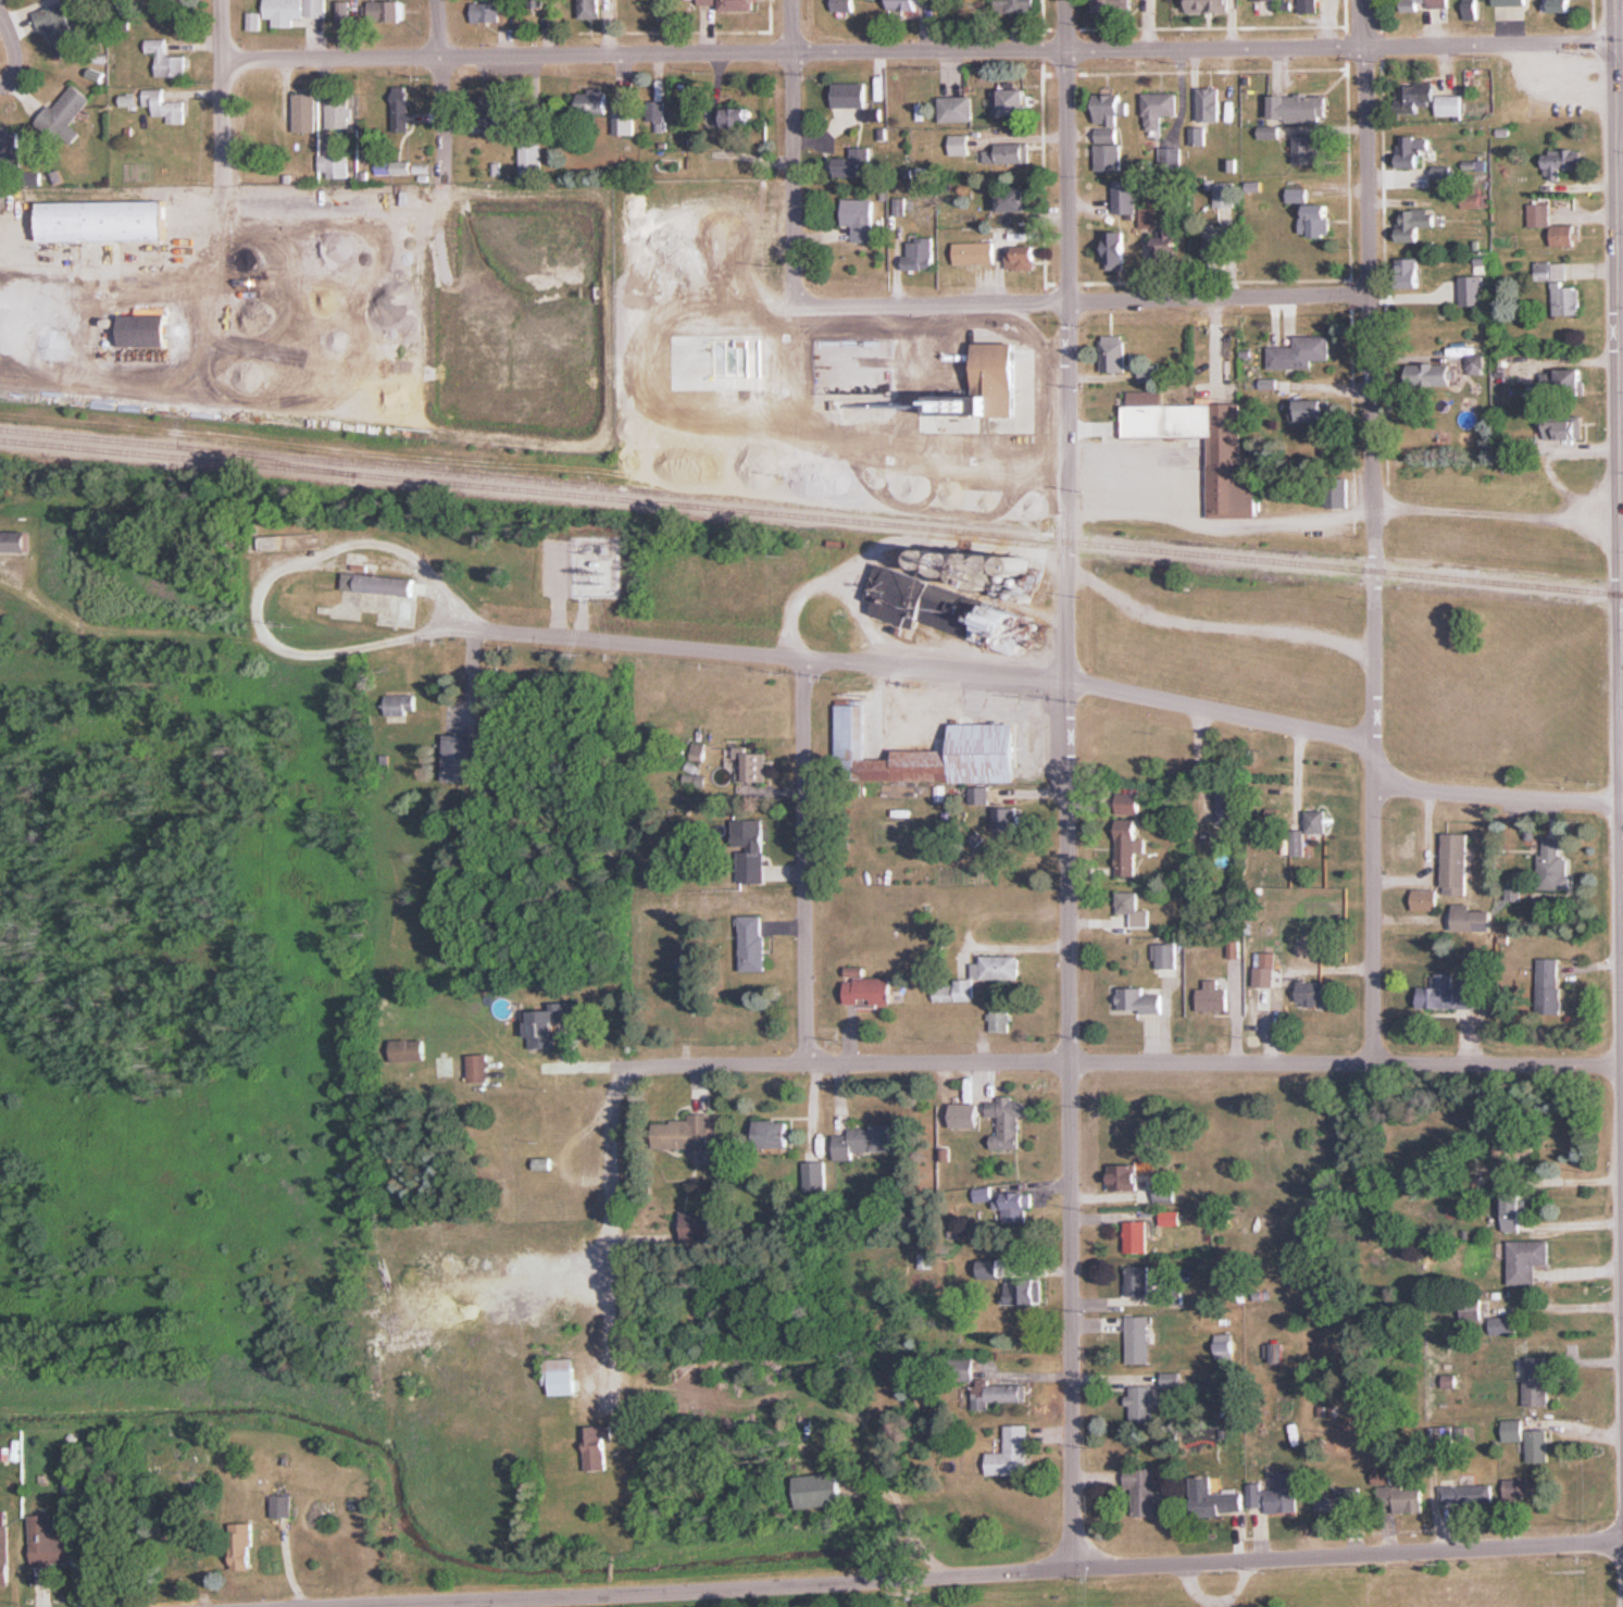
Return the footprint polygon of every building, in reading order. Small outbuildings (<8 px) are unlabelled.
[(294,28),(294,17),(326,18),(326,0),(265,0),(265,19),(274,19),(274,27),(294,28)] [(405,21),(405,0),(369,0),(369,21),(405,21)] [(580,19),(602,19),(602,0),(580,0),(580,19)] [(720,10),(755,10),(755,0),(720,0),(720,10)] [(853,11),(853,0),(832,0),(832,11),(853,11)] [(933,0),(889,0),(889,8),(933,8),(933,0)] [(1037,0),(997,0),(997,13),(1037,13),(1037,0)] [(1133,11),(1133,0),(1109,0),(1109,11),(1133,11)] [(1220,0),(1188,0),(1188,12),(1220,12),(1220,0)] [(1319,0),(1302,0),(1302,14),(1320,14),(1319,0)] [(1426,11),(1426,0),(1405,0),(1405,11),(1426,11)] [(1430,8),(1450,8),(1450,0),(1430,0),(1430,8)] [(1573,0),(1552,0),(1552,12),(1573,12),(1573,0)] [(64,1),(37,10),(53,58),(80,50),(64,1)] [(348,3),(341,2),(339,15),(347,16),(348,3)] [(499,2),(472,2),(472,22),(499,22),(499,2)] [(187,77),(187,57),(167,57),(167,40),(147,40),(147,53),(158,53),(158,77),(187,77)] [(38,125),(69,148),(84,128),(75,122),(92,98),(70,82),(38,125)] [(833,108),(863,107),(863,120),(881,120),(881,108),(868,108),(868,82),(833,83),(833,108)] [(1436,94),(1436,84),(1406,84),(1406,112),(1423,112),(1423,105),(1437,106),(1437,116),(1463,116),(1463,94),(1436,94)] [(165,89),(145,89),(145,103),(154,103),(154,116),(168,116),(168,123),(186,123),(186,101),(165,101),(165,89)] [(1004,89),(1004,115),(1031,115),(1031,89),(1004,89)] [(1222,122),(1222,89),(1200,89),(1200,122),(1222,122)] [(608,113),(608,90),(578,90),(578,113),(608,113)] [(1146,93),(1146,137),(1163,137),(1163,116),(1179,116),(1179,93),(1146,93)] [(317,133),(317,94),(295,94),(295,133),(317,133)] [(351,94),(328,94),(328,129),(351,129),(351,94)] [(519,116),(519,95),(483,95),(483,132),(500,132),(500,116),(519,116)] [(1096,125),(1096,171),(1120,171),(1120,115),(1129,115),(1129,95),(1095,95),(1095,125),(1096,125)] [(940,122),(973,122),(973,96),(940,96),(940,122)] [(1271,96),(1271,121),(1329,121),(1329,96),(1271,96)] [(393,131),(409,131),(409,99),(393,99),(393,131)] [(749,128),(749,108),(727,108),(726,128),(749,128)] [(614,111),(614,135),(634,135),(634,111),(614,111)] [(18,158),(17,127),(0,128),(0,158),(18,158)] [(1296,135),(1296,164),(1324,164),(1324,135),(1296,135)] [(1401,167),(1423,167),(1423,154),(1430,154),(1430,137),(1412,137),(1412,153),(1401,153),(1401,167)] [(521,172),(541,172),(541,144),(521,144),(521,172)] [(1031,163),(1031,145),(984,145),(984,163),(1031,163)] [(858,157),(835,157),(835,176),(871,176),(871,147),(858,147),(858,157)] [(1582,150),(1544,150),(1544,180),(1562,180),(1562,170),(1582,170),(1582,150)] [(348,177),(348,154),(319,154),(319,177),(348,177)] [(390,173),(390,163),(377,163),(377,173),(390,173)] [(1114,213),(1137,213),(1137,181),(1114,181),(1114,213)] [(1215,207),(1236,207),(1236,183),(1215,183),(1215,207)] [(740,188),(717,188),(715,259),(738,260),(740,188)] [(1032,212),(1032,189),(1000,188),(999,211),(1032,212)] [(1289,202),(1309,202),(1309,188),(1289,188),(1289,202)] [(853,226),(853,242),(873,242),(873,199),(843,199),(843,226),(853,226)] [(168,241),(168,201),(43,201),(43,241),(168,241)] [(1332,238),(1332,204),(1307,204),(1307,238),(1332,238)] [(1141,228),(1158,228),(1158,208),(1141,208),(1141,228)] [(1400,241),(1423,241),(1423,227),(1438,227),(1438,208),(1400,208),(1400,241)] [(1171,236),(1157,236),(1157,257),(1178,257),(1178,225),(1171,225),(1171,236)] [(1576,225),(1553,225),(1553,246),(1576,246),(1576,225)] [(1128,232),(1107,232),(1107,269),(1128,269),(1128,232)] [(902,269),(933,269),(933,238),(908,238),(908,255),(902,255),(902,269)] [(954,242),(954,264),(995,264),(995,242),(954,242)] [(1006,246),(1006,269),(1037,269),(1037,246),(1006,246)] [(1424,289),(1424,259),(1401,259),(1401,289),(1424,289)] [(1568,262),(1535,262),(1535,281),(1553,281),(1553,316),(1581,315),(1580,287),(1565,287),(1565,279),(1568,279),(1568,262)] [(1485,276),(1461,276),(1461,307),(1485,307),(1485,276)] [(122,348),(170,348),(170,316),(122,316),(122,348)] [(1125,336),(1101,336),(1101,373),(1125,373),(1125,336)] [(1332,336),(1296,336),(1296,346),(1270,346),(1270,369),(1313,369),(1313,361),(1332,361),(1332,336)] [(1017,432),(1019,344),(976,343),(975,397),(927,396),(927,416),(938,416),(938,431),(1017,432)] [(1413,365),(1414,385),(1457,385),(1456,364),(1413,365)] [(1161,382),(1160,365),(1139,365),(1140,382),(1161,382)] [(1543,392),(1584,392),(1584,371),(1543,371),(1543,392)] [(1333,423),(1333,400),(1298,400),(1298,423),(1333,423)] [(1125,407),(1125,438),(1217,437),(1217,419),(1228,418),(1227,406),(1125,407)] [(1545,440),(1583,440),(1583,416),(1545,416),(1545,440)] [(1259,517),(1260,483),(1239,483),(1239,449),(1210,449),(1209,516),(1259,517)] [(1350,508),(1350,477),(1328,477),(1328,508),(1350,508)] [(31,552),(31,532),(0,532),(0,552),(31,552)] [(920,622),(1024,655),(1037,615),(879,566),(868,600),(877,603),(873,615),(918,629),(920,622)] [(416,596),(417,578),(344,573),(343,591),(416,596)] [(387,694),(387,714),(416,714),(416,694),(387,694)] [(865,757),(865,703),(838,703),(837,779),(1019,780),(1019,722),(954,721),(954,749),(896,748),(896,757),(865,757)] [(477,780),(477,734),(445,734),(445,780),(477,780)] [(746,782),(766,782),(766,752),(746,752),(746,782)] [(1141,814),(1141,792),(1119,792),(1119,814),(1141,814)] [(995,807),(995,830),(1020,830),(1020,807),(995,807)] [(1327,810),(1308,810),(1308,832),(1327,832),(1327,810)] [(764,818),(733,818),(734,847),(739,847),(739,883),(765,883),(764,818)] [(1138,876),(1138,819),(1117,819),(1117,876),(1138,876)] [(1446,832),(1446,895),(1471,895),(1471,832),(1446,832)] [(1305,856),(1305,833),(1291,833),(1291,856),(1305,856)] [(1568,890),(1569,838),(1542,837),(1542,889),(1568,890)] [(1414,911),(1440,911),(1440,889),(1414,889),(1414,911)] [(1117,913),(1133,913),(1133,928),(1150,928),(1150,909),(1139,909),(1139,892),(1117,892),(1117,913)] [(1495,907),(1457,907),(1457,931),(1495,931),(1495,907)] [(766,916),(741,916),(741,970),(766,970),(766,916)] [(1155,969),(1178,968),(1178,943),(1155,943),(1155,969)] [(1564,959),(1542,959),(1542,1013),(1563,1014),(1564,959)] [(1479,1008),(1479,974),(1436,974),(1436,986),(1420,986),(1420,1007),(1479,1008)] [(894,978),(846,978),(846,1003),(894,1003),(894,978)] [(1198,989),(1198,1011),(1229,1011),(1229,988),(1219,988),(1219,979),(1205,979),(1205,989),(1198,989)] [(1298,1005),(1328,1005),(1328,982),(1298,982),(1298,1005)] [(1163,988),(1120,988),(1120,1011),(1163,1011),(1163,988)] [(531,1048),(558,1048),(557,1023),(577,1023),(576,1002),(555,1003),(555,1010),(530,1011),(531,1048)] [(991,1006),(991,1032),(1011,1032),(1011,1006),(991,1006)] [(426,1061),(426,1039),(393,1039),(393,1061),(426,1061)] [(470,1055),(470,1082),(488,1082),(488,1055),(470,1055)] [(437,1076),(451,1076),(451,1065),(442,1065),(442,1063),(437,1063),(437,1076)] [(1022,1149),(1024,1098),(990,1097),(990,1117),(1001,1117),(1001,1134),(994,1134),(994,1149),(1022,1149)] [(980,1128),(980,1104),(952,1104),(952,1128),(980,1128)] [(656,1148),(714,1147),(714,1113),(691,1113),(691,1121),(656,1121),(656,1148)] [(790,1120),(756,1120),(756,1146),(790,1146),(790,1120)] [(854,1151),(894,1151),(894,1127),(835,1127),(835,1160),(854,1160),(854,1151)] [(1539,1137),(1516,1137),(1516,1167),(1539,1167),(1539,1137)] [(826,1160),(804,1160),(804,1191),(826,1191),(826,1160)] [(1143,1190),(1143,1163),(1127,1163),(1127,1190),(1143,1190)] [(1156,1202),(1176,1202),(1176,1183),(1156,1183),(1156,1202)] [(1007,1222),(1030,1221),(1029,1189),(975,1190),(975,1201),(1006,1200),(1007,1222)] [(1507,1192),(1507,1216),(1527,1216),(1527,1192),(1507,1192)] [(685,1239),(716,1239),(716,1210),(685,1210),(685,1239)] [(1149,1221),(1126,1221),(1126,1251),(1149,1251),(1149,1221)] [(1537,1264),(1551,1264),(1551,1240),(1510,1240),(1510,1286),(1537,1286),(1537,1264)] [(979,1277),(1003,1277),(1003,1260),(979,1260),(979,1277)] [(1128,1295),(1151,1295),(1151,1265),(1128,1265),(1128,1295)] [(1043,1302),(1043,1279),(1009,1279),(1009,1303),(1043,1302)] [(1128,1363),(1151,1363),(1151,1315),(1128,1315),(1128,1363)] [(1491,1335),(1519,1335),(1519,1315),(1491,1315),(1491,1335)] [(1235,1360),(1235,1334),(1217,1334),(1217,1360),(1235,1360)] [(1525,1406),(1549,1406),(1549,1356),(1525,1356),(1525,1406)] [(545,1359),(545,1385),(552,1385),(552,1395),(577,1395),(577,1359),(545,1359)] [(991,1410),(991,1402),(1028,1402),(1028,1383),(976,1382),(976,1410),(991,1410)] [(1154,1385),(1131,1385),(1131,1424),(1154,1424),(1154,1385)] [(1550,1462),(1550,1429),(1525,1429),(1525,1419),(1503,1420),(1504,1441),(1528,1441),(1528,1462),(1550,1462)] [(1030,1425),(1007,1425),(1007,1453),(989,1453),(989,1475),(1030,1475),(1030,1425)] [(586,1426),(587,1471),(609,1470),(608,1426),(586,1426)] [(1159,1467),(1127,1467),(1126,1488),(1135,1488),(1135,1517),(1158,1517),(1159,1467)] [(1298,1512),(1298,1471),(1277,1471),(1277,1482),(1250,1483),(1250,1512),(1298,1512)] [(799,1508),(844,1506),(842,1473),(797,1476),(799,1508)] [(1245,1514),(1244,1492),(1213,1493),(1213,1476),(1191,1477),(1192,1515),(1245,1514)] [(1488,1508),(1488,1485),(1440,1485),(1440,1508),(1488,1508)] [(1425,1513),(1425,1487),(1378,1487),(1378,1513),(1425,1513)] [(1317,1491),(1318,1515),(1364,1512),(1363,1488),(1317,1491)] [(272,1517),(293,1517),(293,1495),(272,1495),(272,1517)] [(31,1515),(33,1565),(73,1563),(72,1524),(54,1525),(54,1514),(31,1515)] [(10,1586),(10,1525),(0,1525),(0,1586),(10,1586)] [(252,1570),(252,1525),(232,1525),(232,1570),(252,1570)]
